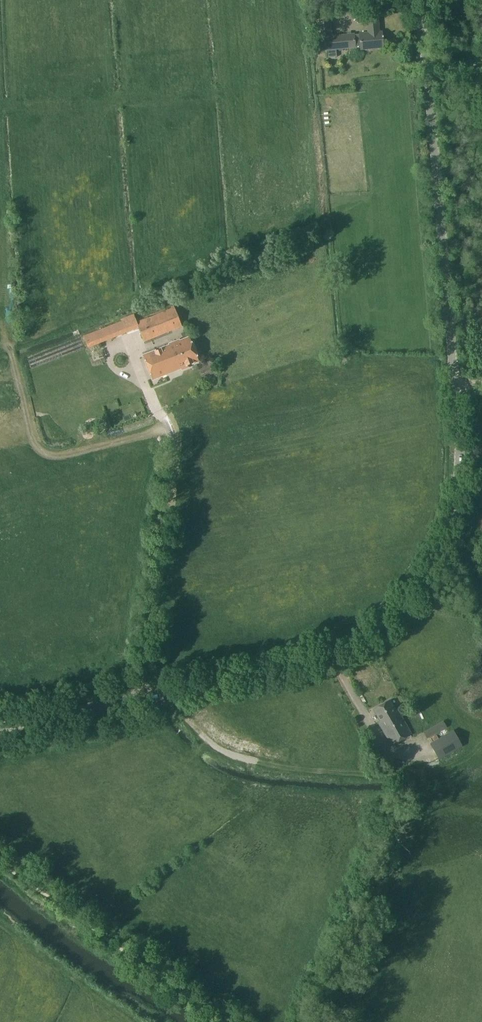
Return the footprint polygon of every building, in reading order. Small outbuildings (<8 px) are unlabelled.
[(459,7),(459,0),(443,0),(444,8),(459,7)] [(317,22),(319,50),(355,47),(355,46),(360,46),(361,49),(383,47),(381,32),(379,32),(377,18),(366,19),(368,33),(354,34),(331,36),(330,21),(317,22)] [(87,347),(126,331),(138,327),(143,341),(182,326),(174,307),(137,321),(133,313),(121,317),(122,321),(102,329),(83,336),(87,347)] [(198,360),(189,338),(143,356),(152,378),(198,360)] [(84,365),(84,369),(81,369),(82,374),(102,373),(102,369),(91,370),(91,364),(84,365)] [(78,381),(103,377),(103,372),(77,376),(78,381)] [(389,700),(373,709),(380,721),(378,722),(391,745),(411,733),(398,711),(396,711),(389,700)] [(423,732),(427,739),(447,727),(443,721),(423,732)] [(453,730),(429,743),(439,759),(462,746),(453,730)]
